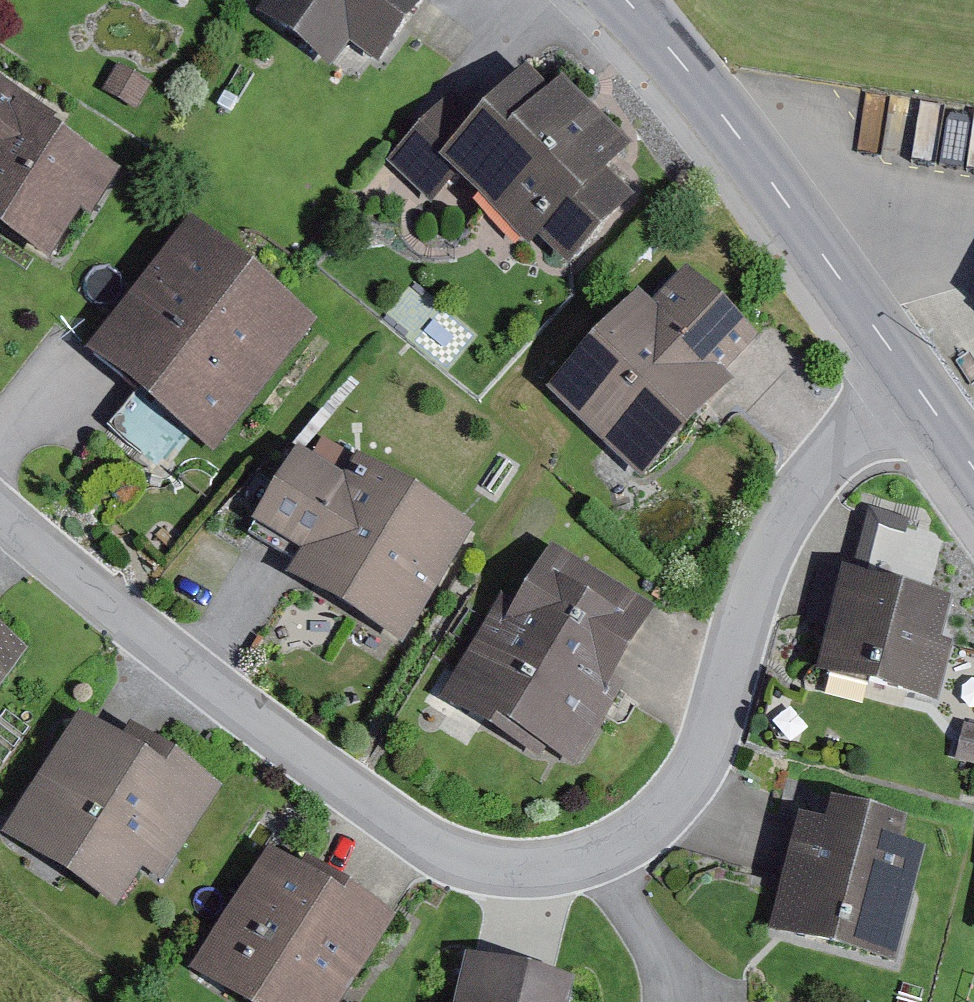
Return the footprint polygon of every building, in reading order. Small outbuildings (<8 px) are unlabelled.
[(260,17),(331,69),(348,46),(378,68),(427,0),(273,0),(260,17)] [(153,86),(117,67),(102,94),(138,113),(153,86)] [(453,95),(387,164),(432,207),(456,181),(529,250),(538,241),(570,271),(636,201),(608,175),(634,147),(563,80),(550,93),(528,72),(481,121),(453,95)] [(121,176),(51,132),(57,123),(0,87),(0,236),(49,267),(80,217),(91,224),(121,176)] [(316,323),(189,225),(86,358),(213,456),(316,323)] [(761,342),(687,273),(651,310),(638,298),(547,394),(643,484),(735,387),(726,378),(761,342)] [(287,579),(403,649),(474,531),(358,461),(347,479),(299,450),(252,527),(301,557),(287,579)] [(852,578),(819,570),(806,619),(832,625),(819,677),(939,707),(955,647),(942,644),(952,604),(931,599),(948,530),(869,510),(852,578)] [(503,599),(437,707),(538,768),(545,757),(574,775),(623,695),(610,687),(655,614),(552,551),(518,607),(503,599)] [(28,655),(0,634),(0,692),(28,655)] [(79,717),(1,837),(116,911),(142,871),(162,884),(224,789),(130,728),(120,744),(79,717)] [(963,726),(955,763),(973,767),(973,729),(963,726)] [(799,820),(769,933),(896,967),(926,853),(902,846),(908,825),(831,804),(825,827),(799,820)] [(191,974),(233,1001),(346,1001),(397,925),(308,865),(301,875),(270,855),(191,974)] [(575,989),(465,962),(456,1001),(572,1001),(575,989)]
